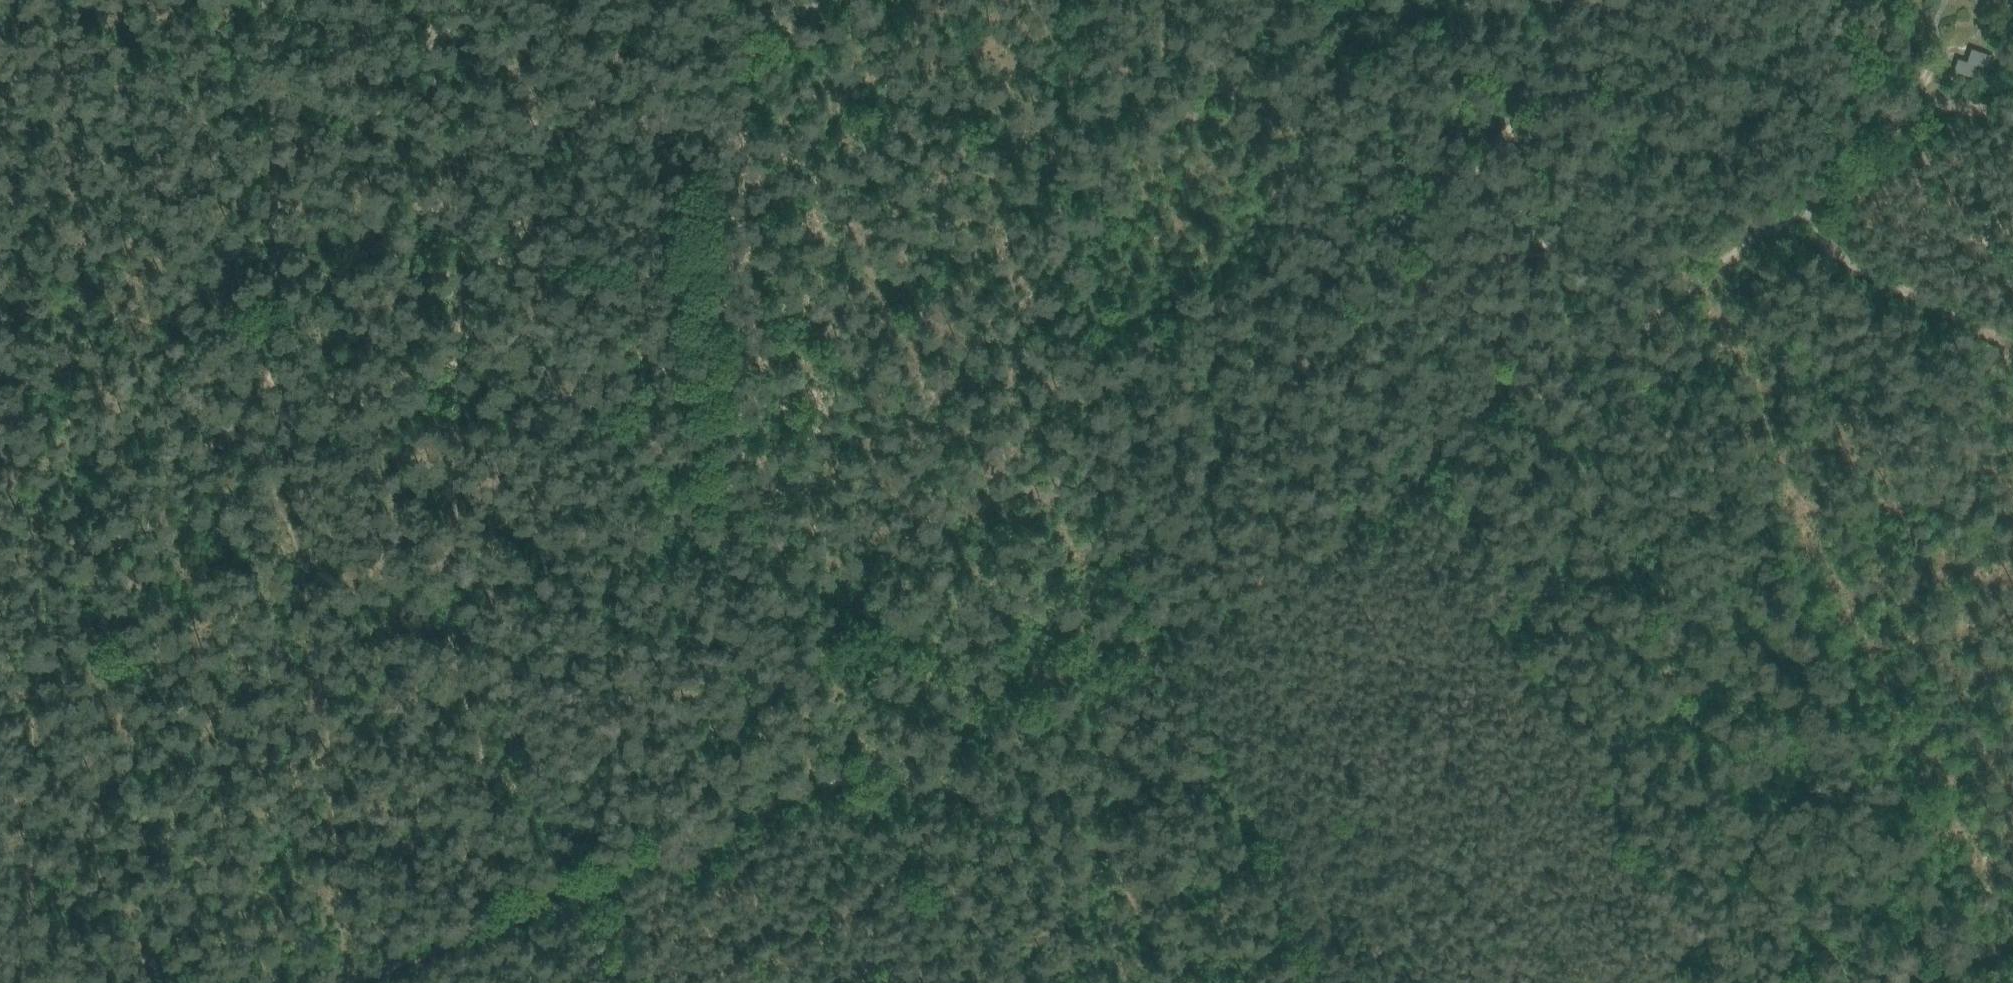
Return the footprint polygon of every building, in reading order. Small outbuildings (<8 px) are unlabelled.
[(1973,76),(1977,64),(1968,61),(1959,58),(1955,70),(1973,76)]
